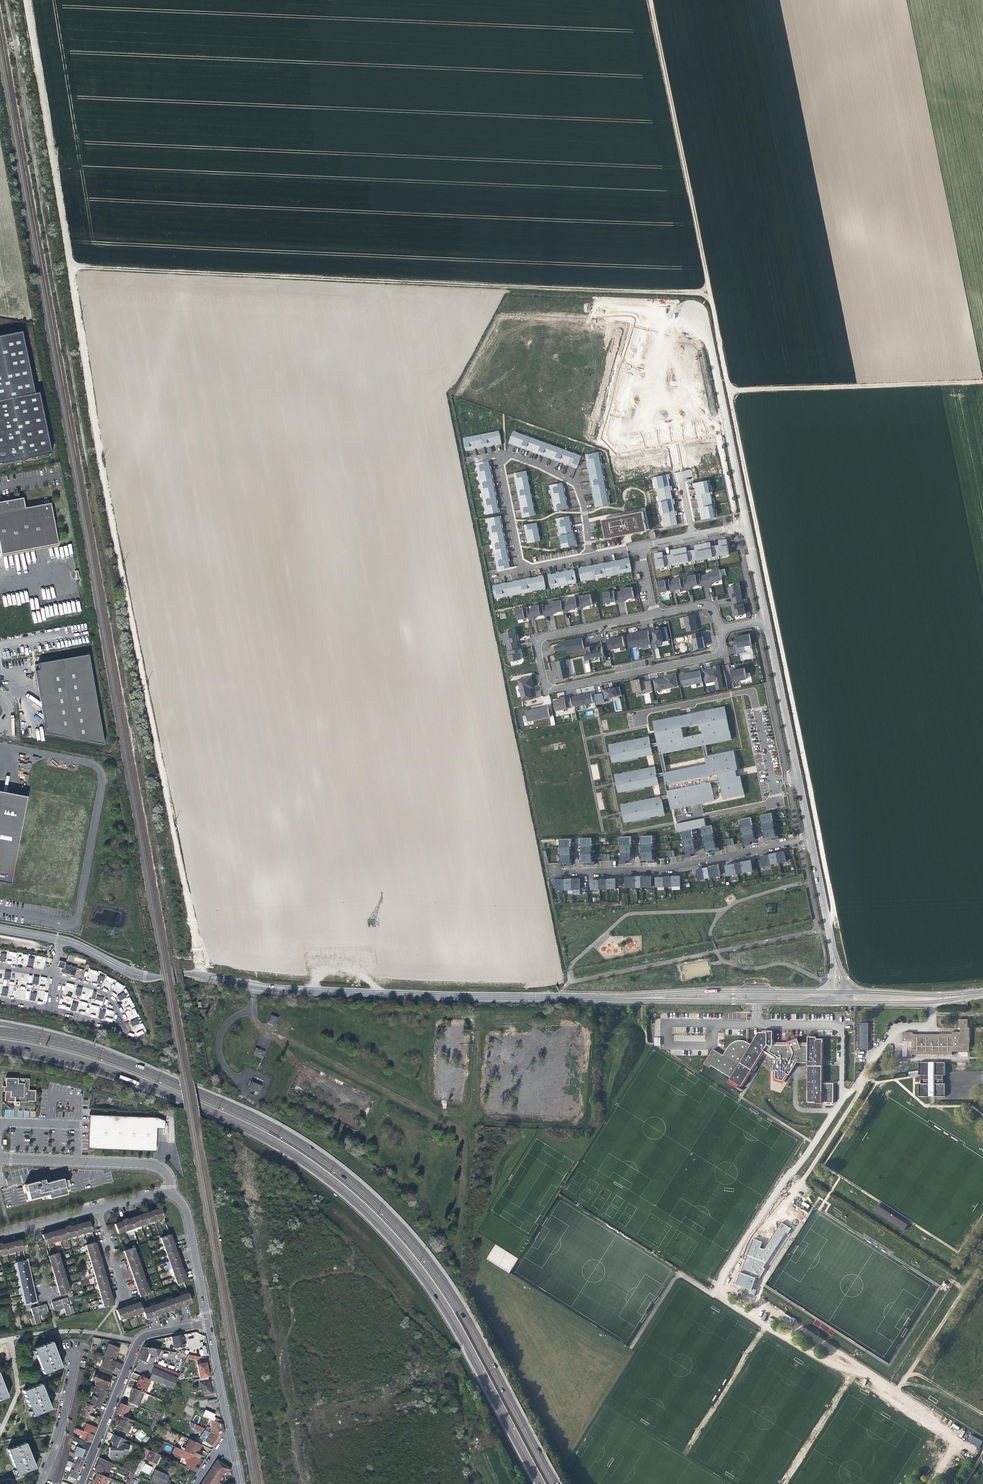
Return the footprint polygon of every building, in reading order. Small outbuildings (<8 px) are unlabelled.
[(33,392),(20,331),(0,335),(0,399),(33,392)] [(33,392),(0,399),(0,463),(49,453),(37,392),(33,392)] [(469,437),(463,438),(466,449),(469,449),(472,448),(472,450),(475,450),(475,448),(478,447),(481,446),(481,448),(484,448),(484,446),(487,445),(489,444),(490,447),(493,446),(493,444),(495,443),(498,443),(499,445),(502,444),(500,434),(496,434),(495,432),(490,433),(491,435),(487,436),(486,434),(481,435),(482,437),(478,438),(477,436),(472,437),(473,439),(469,440),(469,437)] [(512,434),(508,444),(511,445),(512,443),(515,444),(518,445),(517,447),(520,448),(520,446),(523,447),(526,448),(525,450),(528,451),(529,449),(531,450),(535,451),(534,453),(537,454),(537,452),(540,453),(543,454),(542,456),(545,457),(546,455),(548,456),(551,457),(551,459),(554,460),(554,458),(557,459),(560,460),(559,462),(562,463),(563,461),(565,462),(568,463),(568,465),(570,466),(571,464),(574,465),(577,466),(581,456),(576,454),(575,457),(572,455),(573,453),(568,451),(567,454),(563,452),(564,450),(559,448),(558,451),(555,449),(556,447),(551,445),(550,447),(547,446),(547,444),(543,442),(542,444),(538,443),(539,441),(534,439),(533,441),(530,440),(531,438),(526,436),(525,438),(521,437),(522,435),(517,433),(516,435),(512,434)] [(598,452),(587,455),(587,459),(588,463),(586,463),(587,468),(589,468),(590,472),(591,476),(589,477),(590,481),(592,481),(593,485),(594,489),(592,490),(593,494),(595,494),(596,499),(596,502),(594,502),(595,507),(608,504),(608,502),(606,491),(605,489),(603,478),(603,476),(600,465),(600,463),(598,452)] [(488,461),(477,463),(487,514),(500,512),(500,509),(498,509),(497,506),(496,503),(499,503),(498,500),(496,500),(495,498),(495,495),(497,495),(496,492),(494,492),(494,490),(493,486),(495,486),(494,483),(492,484),(492,481),(491,478),(493,478),(493,475),(491,475),(490,472),(490,469),(492,469),(491,466),(489,466),(488,464),(488,461)] [(526,471),(515,473),(516,476),(516,479),(514,480),(515,483),(517,482),(518,485),(518,488),(516,488),(517,491),(519,491),(519,493),(520,497),(518,497),(518,500),(520,500),(521,503),(522,506),(520,506),(520,509),(522,508),(523,511),(523,514),(521,515),(522,518),(532,516),(532,512),(534,511),(533,506),(531,506),(530,503),(532,502),(531,497),(529,498),(528,494),(531,493),(530,488),(527,489),(526,485),(529,485),(528,479),(525,480),(525,476),(527,476),(526,471)] [(669,474),(652,477),(652,479),(656,479),(658,488),(669,486),(669,482),(668,479),(670,479),(669,474)] [(710,480),(693,483),(694,488),(696,487),(697,490),(698,494),(709,492),(707,482),(710,482),(710,480)] [(562,483),(551,485),(551,487),(552,493),(553,495),(554,502),(555,504),(556,511),(569,508),(568,505),(566,506),(565,503),(565,500),(567,500),(567,497),(564,497),(564,495),(563,492),(565,491),(565,488),(563,489),(562,486),(562,483)] [(658,488),(654,489),(655,491),(658,491),(660,502),(672,499),(671,494),(670,490),(672,490),(671,486),(669,486),(658,488)] [(698,494),(696,495),(696,499),(698,498),(699,503),(700,508),(712,505),(710,495),(713,494),(713,491),(709,492),(698,494)] [(58,546),(50,504),(25,509),(23,499),(0,503),(0,549),(1,556),(58,546)] [(660,502),(657,502),(657,504),(660,504),(662,514),(674,511),(673,506),(673,504),(675,504),(674,499),(672,499),(660,502)] [(700,508),(698,508),(699,513),(701,512),(701,514),(702,519),(714,517),(712,507),(716,507),(715,505),(712,505),(700,508)] [(603,519),(603,521),(621,517),(621,521),(628,519),(628,516),(644,512),(643,511),(603,519)] [(662,514),(659,514),(660,516),(663,516),(665,527),(677,524),(676,519),(675,516),(677,515),(676,511),(674,511),(662,514)] [(631,532),(647,529),(644,512),(628,516),(628,519),(621,521),(621,517),(603,521),(606,536),(631,531),(631,532)] [(499,569),(509,567),(509,564),(508,562),(510,561),(510,558),(508,559),(507,556),(507,553),(509,553),(508,550),(506,550),(505,548),(505,544),(507,544),(506,541),(504,541),(504,539),(503,536),(505,536),(505,533),(502,533),(502,530),(501,528),(503,527),(503,524),(501,525),(500,521),(500,519),(502,519),(501,516),(488,518),(499,569)] [(568,516),(558,518),(559,527),(560,528),(561,535),(560,535),(562,544),(565,543),(565,547),(577,545),(576,540),(574,541),(574,537),(573,533),(574,533),(573,530),(571,530),(570,527),(570,525),(572,524),(571,522),(569,522),(569,518),(568,516)] [(536,522),(526,525),(526,528),(527,531),(525,531),(525,534),(527,534),(528,537),(529,540),(526,540),(527,543),(538,541),(537,537),(539,536),(538,531),(536,532),(535,528),(538,528),(536,522)] [(647,530),(647,529),(631,532),(631,531),(606,536),(606,539),(633,533),(647,530)] [(655,554),(657,568),(668,565),(669,568),(672,568),(671,565),(692,560),(692,563),(694,562),(694,560),(711,556),(711,558),(715,557),(716,560),(720,559),(720,556),(730,554),(727,538),(721,540),(717,540),(718,544),(712,546),(711,542),(706,543),(698,545),(694,545),(694,549),(688,551),(687,546),(681,548),(675,549),(670,550),(671,554),(664,556),(663,552),(659,553),(655,554)] [(581,580),(632,570),(629,557),(625,558),(625,559),(621,560),(617,561),(616,560),(612,561),(612,562),(608,563),(604,563),(604,562),(600,563),(600,564),(596,565),(592,566),(591,565),(587,566),(587,567),(583,568),(579,569),(581,580)] [(699,574),(689,576),(691,586),(697,584),(698,585),(700,584),(701,584),(702,586),(712,584),(711,582),(713,582),(715,581),(722,579),(720,569),(709,572),(709,574),(700,576),(699,574)] [(576,581),(574,571),(572,571),(568,572),(568,570),(565,570),(566,572),(562,573),(560,574),(559,571),(557,572),(557,574),(555,575),(551,575),(551,573),(548,574),(551,587),(576,581)] [(546,587),(543,575),(539,576),(539,577),(535,578),(531,578),(530,577),(526,578),(526,579),(523,580),(518,581),(518,580),(514,581),(514,582),(510,583),(506,583),(505,582),(501,583),(502,584),(497,585),(493,586),(496,597),(546,587)] [(668,580),(658,583),(660,592),(666,591),(667,591),(668,591),(670,591),(671,592),(681,590),(680,589),(683,588),(684,588),(684,587),(691,586),(689,576),(678,578),(678,581),(669,583),(668,580)] [(729,587),(731,597),(733,597),(733,599),(734,603),(735,605),(733,605),(735,615),(745,613),(739,585),(729,587)] [(614,591),(603,593),(605,603),(612,602),(614,602),(615,601),(616,603),(626,601),(626,599),(627,599),(629,599),(629,598),(636,596),(634,587),(623,589),(623,591),(614,593),(614,591)] [(576,599),(579,609),(583,608),(583,606),(584,606),(586,606),(586,605),(592,604),(590,594),(580,596),(580,598),(576,599)] [(562,603),(564,612),(568,611),(568,610),(569,609),(571,609),(571,608),(577,607),(576,597),(565,599),(566,602),(562,603)] [(542,604),(532,607),(532,608),(534,616),(540,615),(540,616),(542,615),(544,615),(544,617),(554,614),(554,613),(556,612),(557,612),(557,611),(563,610),(561,600),(551,603),(551,605),(542,607),(542,604)] [(529,620),(534,619),(532,608),(527,609),(527,607),(516,609),(518,619),(525,617),(526,618),(527,618),(529,618),(529,620)] [(684,616),(687,631),(698,629),(697,625),(696,625),(696,623),(696,622),(695,615),(684,616)] [(653,631),(654,634),(655,643),(669,640),(667,627),(661,628),(661,629),(657,630),(653,631)] [(515,630),(504,632),(510,661),(521,659),(519,649),(518,649),(517,647),(517,643),(516,641),(518,641),(515,630)] [(627,635),(630,648),(651,643),(649,634),(648,631),(639,632),(627,635)] [(695,649),(705,647),(703,639),(702,632),(692,634),(695,649)] [(749,634),(737,636),(738,641),(738,644),(743,643),(743,646),(751,644),(749,634)] [(609,649),(625,646),(623,636),(616,638),(607,640),(609,649)] [(562,642),(562,644),(563,647),(566,646),(567,648),(570,647),(571,651),(584,649),(582,638),(571,640),(571,641),(569,641),(569,640),(562,642)] [(744,652),(743,646),(743,643),(738,644),(734,645),(736,654),(744,652)] [(593,646),(586,647),(589,658),(603,655),(602,646),(596,647),(593,648),(593,646)] [(88,654),(38,664),(39,671),(36,671),(47,734),(105,744),(88,654)] [(566,659),(556,661),(560,679),(565,678),(569,677),(566,659)] [(724,688),(719,665),(714,666),(714,668),(711,668),(708,669),(703,670),(706,683),(715,681),(717,689),(724,688)] [(731,671),(734,681),(747,679),(745,668),(739,669),(735,670),(735,671),(731,671)] [(693,672),(681,674),(683,686),(703,682),(700,670),(693,672)] [(654,680),(656,690),(677,686),(675,674),(667,675),(667,677),(665,677),(654,680)] [(531,677),(519,680),(523,700),(532,698),(530,688),(529,686),(533,685),(531,677)] [(640,679),(631,680),(633,693),(642,691),(640,682),(640,679)] [(642,682),(640,682),(642,691),(642,692),(652,691),(651,680),(647,681),(642,682)] [(602,690),(603,693),(604,698),(621,695),(620,686),(613,688),(612,687),(611,688),(609,688),(609,689),(602,690)] [(573,696),(575,706),(593,703),(591,692),(582,694),(573,696)] [(605,702),(604,698),(603,693),(595,694),(597,704),(605,702)] [(563,699),(554,700),(556,710),(572,707),(570,697),(563,699)] [(532,709),(526,710),(528,721),(550,717),(548,706),(534,709),(532,710),(532,709)] [(723,707),(699,712),(699,713),(701,723),(703,733),(705,744),(731,739),(730,730),(728,731),(723,707)] [(699,713),(680,717),(682,727),(701,723),(699,713)] [(660,742),(658,742),(658,745),(660,754),(663,753),(686,748),(684,737),(682,727),(680,717),(680,716),(653,721),(655,730),(658,729),(660,742)] [(684,737),(686,748),(703,745),(705,744),(703,733),(684,737)] [(649,736),(611,744),(614,762),(621,760),(638,757),(646,755),(646,752),(652,751),(651,746),(650,744),(649,736)] [(707,764),(711,782),(720,780),(735,777),(733,770),(736,770),(738,769),(734,750),(708,755),(705,756),(707,764)] [(714,800),(711,784),(711,782),(707,764),(667,772),(664,772),(664,775),(668,795),(669,797),(671,797),(674,809),(714,800)] [(658,781),(657,777),(656,774),(655,766),(617,774),(620,792),(627,790),(644,787),(652,785),(652,782),(658,781)] [(737,776),(735,777),(720,780),(720,782),(724,798),(744,794),(743,788),(741,788),(739,776),(737,776)] [(10,884),(26,797),(0,792),(0,882),(10,884)] [(664,811),(661,799),(661,796),(623,804),(627,822),(633,820),(650,817),(658,815),(658,812),(664,811)] [(762,819),(763,822),(773,820),(772,813),(761,815),(762,819)] [(741,819),(742,827),(752,825),(752,821),(751,817),(741,819)] [(706,826),(704,818),(684,822),(685,830),(692,829),(702,827),(706,826)] [(764,826),(764,830),(775,828),(773,820),(763,822),(764,826)] [(678,832),(682,831),(685,830),(684,822),(677,823),(678,832)] [(703,832),(704,834),(713,833),(712,825),(706,826),(702,827),(703,832)] [(742,827),(744,834),(754,832),(753,829),(752,825),(742,827)] [(766,838),(772,837),(776,836),(775,828),(764,830),(765,834),(766,838)] [(682,831),(684,839),(693,837),(692,833),(692,829),(685,830),(682,831)] [(754,832),(744,834),(745,842),(750,841),(755,840),(755,836),(754,832)] [(704,838),(705,842),(715,840),(713,833),(704,834),(704,838)] [(642,841),(642,844),(653,843),(653,835),(642,836),(642,841)] [(620,837),(621,844),(631,844),(631,842),(631,836),(620,837)] [(684,839),(685,846),(695,844),(694,841),(693,837),(684,839)] [(581,843),(581,846),(592,846),(592,838),(581,838),(581,843)] [(560,839),(560,847),(571,846),(571,843),(570,839),(560,839)] [(707,850),(713,849),(716,848),(715,840),(705,842),(706,846),(707,850)] [(642,849),(642,851),(653,851),(653,843),(642,844),(642,849)] [(621,844),(621,852),(631,852),(631,850),(631,844),(621,844)] [(685,846),(687,854),(690,853),(696,852),(695,847),(695,844),(685,846)] [(560,847),(561,854),(571,854),(571,851),(571,846),(560,847)] [(582,851),(582,854),(592,853),(592,846),(581,846),(582,851)] [(789,857),(788,850),(781,852),(777,853),(779,863),(787,861),(786,857),(789,857)] [(582,861),(588,861),(592,861),(592,853),(582,854),(582,856),(582,861)] [(771,864),(779,863),(777,853),(773,853),(769,854),(771,864)] [(561,862),(565,862),(571,862),(571,857),(571,854),(561,854),(561,862)] [(760,867),(771,864),(769,854),(766,855),(762,856),(763,859),(759,860),(760,867)] [(744,861),(741,862),(743,872),(753,870),(750,860),(744,861)] [(732,863),(726,865),(728,875),(738,873),(735,863),(732,863)] [(712,866),(708,866),(711,877),(720,875),(718,865),(712,866)] [(631,876),(626,876),(627,887),(636,887),(636,876),(631,876)] [(645,876),(642,876),(642,887),(652,886),(651,876),(645,876)] [(660,877),(657,877),(657,886),(665,886),(664,876),(660,877)] [(668,876),(664,876),(665,886),(672,886),(672,876),(668,876)] [(676,876),(672,876),(672,886),(680,885),(680,876),(676,876)] [(565,889),(573,889),(573,878),(568,879),(565,879),(565,889)] [(584,889),(584,883),(580,883),(580,878),(576,878),(573,878),(573,889),(584,889)] [(557,890),(565,889),(565,879),(560,879),(553,879),(554,886),(557,885),(557,890)] [(596,879),(592,879),(592,889),(600,889),(600,879),(596,879)] [(603,879),(600,879),(600,889),(608,889),(607,879),(603,879)] [(610,879),(607,879),(608,889),(615,888),(615,879),(610,879)] [(75,977),(78,968),(66,965),(66,963),(60,961),(58,967),(62,969),(61,973),(75,977)] [(701,963),(683,964),(684,978),(702,977),(701,963)] [(130,1010),(125,1012),(128,1020),(138,1016),(135,1008),(130,1010)] [(271,1015),(268,1022),(276,1025),(279,1017),(271,1015)] [(967,1019),(958,1019),(958,1028),(960,1028),(960,1032),(952,1032),(951,1034),(913,1034),(913,1032),(903,1032),(903,1041),(912,1042),(912,1048),(908,1048),(908,1057),(912,1057),(912,1055),(952,1055),(952,1052),(969,1052),(969,1028),(967,1028),(967,1026),(967,1019)] [(859,1023),(859,1050),(868,1050),(868,1048),(868,1023),(859,1023)] [(763,1052),(772,1058),(773,1059),(773,1070),(775,1070),(775,1079),(782,1081),(787,1074),(788,1075),(791,1071),(796,1062),(808,1063),(807,1103),(815,1103),(822,1103),(822,1101),(825,1101),(825,1103),(833,1103),(833,1083),(825,1083),(825,1085),(822,1085),(822,1083),(822,1039),(816,1039),(808,1039),(808,1043),(808,1045),(800,1045),(799,1043),(798,1041),(788,1044),(788,1045),(773,1045),(773,1042),(773,1031),(763,1031),(763,1033),(759,1033),(751,1045),(746,1041),(741,1040),(737,1041),(732,1043),(729,1046),(722,1056),(719,1054),(720,1053),(713,1049),(703,1064),(710,1068),(711,1066),(731,1078),(729,1080),(738,1085),(741,1087),(750,1072),(748,1071),(750,1069),(752,1070),(763,1052)] [(263,1059),(266,1052),(256,1048),(253,1055),(263,1059)] [(930,1063),(919,1063),(919,1076),(921,1076),(921,1084),(919,1084),(919,1097),(930,1097),(930,1063)] [(946,1063),(935,1063),(935,1097),(945,1097),(945,1084),(943,1084),(943,1076),(945,1076),(945,1071),(946,1063)] [(775,1070),(773,1070),(773,1081),(783,1084),(788,1075),(787,1074),(782,1081),(775,1079),(775,1070)] [(28,1090),(29,1079),(5,1078),(5,1086),(3,1086),(3,1091),(5,1091),(5,1101),(14,1102),(14,1105),(16,1105),(18,1105),(18,1102),(28,1102),(28,1101),(35,1101),(35,1090),(28,1090)] [(738,1085),(729,1080),(728,1083),(737,1088),(738,1085)] [(252,1081),(249,1088),(260,1092),(262,1085),(252,1081)] [(155,1151),(156,1129),(164,1129),(164,1126),(164,1121),(157,1118),(155,1118),(155,1116),(155,1114),(149,1114),(149,1115),(149,1117),(146,1117),(146,1118),(91,1115),(91,1114),(89,1114),(89,1115),(89,1116),(89,1120),(89,1121),(89,1122),(89,1125),(88,1129),(88,1130),(88,1132),(88,1136),(88,1140),(88,1144),(88,1146),(88,1148),(88,1149),(155,1152),(155,1151)] [(46,1178),(24,1183),(29,1200),(47,1195),(48,1198),(69,1194),(65,1177),(47,1181),(46,1178)] [(875,1204),(872,1210),(904,1230),(910,1219),(881,1202),(879,1206),(875,1204)] [(156,1209),(152,1210),(156,1220),(163,1217),(160,1208),(156,1209)] [(148,1223),(156,1220),(152,1210),(149,1212),(145,1213),(148,1223)] [(140,1225),(148,1223),(145,1213),(144,1212),(141,1213),(141,1214),(140,1215),(137,1216),(140,1225)] [(140,1225),(137,1216),(133,1217),(130,1218),(133,1228),(140,1225)] [(125,1231),(133,1228),(130,1218),(129,1217),(125,1218),(126,1220),(121,1221),(125,1231)] [(84,1222),(81,1223),(83,1233),(91,1231),(88,1221),(84,1222)] [(117,1233),(125,1231),(121,1221),(118,1222),(114,1224),(117,1233)] [(751,1238),(737,1285),(751,1289),(755,1277),(761,1279),(766,1263),(775,1266),(787,1226),(776,1222),(768,1250),(760,1248),(762,1241),(751,1238)] [(76,1235),(83,1233),(81,1223),(77,1225),(73,1226),(76,1235)] [(68,1238),(76,1235),(73,1226),(73,1224),(69,1225),(70,1227),(68,1227),(65,1228),(68,1238)] [(60,1240),(68,1238),(65,1228),(62,1229),(58,1230),(60,1240)] [(53,1242),(60,1240),(58,1230),(57,1229),(54,1230),(54,1231),(52,1232),(50,1232),(53,1242)] [(45,1245),(53,1242),(50,1232),(46,1234),(42,1235),(45,1245)] [(163,1246),(172,1243),(170,1237),(169,1235),(162,1238),(160,1238),(163,1246)] [(16,1241),(12,1242),(15,1252),(23,1250),(21,1240),(16,1241)] [(7,1253),(15,1252),(12,1242),(8,1243),(5,1244),(7,1253)] [(85,1246),(88,1253),(97,1251),(96,1247),(95,1243),(87,1245),(85,1246)] [(163,1246),(165,1253),(175,1250),(173,1246),(172,1243),(163,1246)] [(509,1273),(518,1258),(495,1244),(486,1259),(509,1273)] [(125,1255),(126,1259),(136,1255),(133,1248),(131,1249),(124,1251),(125,1255)] [(165,1253),(168,1261),(177,1258),(176,1254),(175,1250),(165,1253)] [(88,1253),(90,1261),(99,1258),(98,1254),(97,1251),(88,1253)] [(48,1257),(50,1264),(60,1262),(58,1254),(56,1254),(48,1257)] [(138,1263),(136,1255),(126,1259),(128,1263),(129,1266),(138,1263)] [(90,1261),(92,1269),(102,1266),(101,1262),(99,1258),(90,1261)] [(168,1261),(171,1269),(180,1266),(179,1261),(177,1258),(168,1261)] [(16,1264),(17,1272),(27,1270),(25,1262),(17,1264),(16,1264)] [(62,1269),(60,1262),(50,1264),(53,1272),(62,1269)] [(141,1270),(138,1263),(129,1266),(130,1270),(131,1274),(141,1270)] [(92,1269),(94,1276),(104,1273),(103,1270),(102,1266),(92,1269)] [(171,1269),(174,1276),(183,1273),(181,1269),(180,1266),(171,1269)] [(64,1277),(62,1269),(53,1272),(55,1280),(64,1277)] [(17,1272),(19,1280),(29,1278),(27,1270),(17,1272)] [(144,1278),(141,1270),(131,1274),(133,1278),(134,1281),(144,1278)] [(94,1276),(96,1284),(106,1281),(105,1277),(104,1273),(94,1276)] [(184,1277),(183,1273),(174,1276),(176,1284),(183,1281),(185,1281),(184,1277)] [(66,1284),(64,1277),(55,1280),(57,1287),(66,1284)] [(19,1280),(21,1288),(31,1286),(29,1278),(19,1280)] [(146,1286),(144,1278),(134,1281),(136,1286),(137,1289),(146,1286)] [(96,1284),(99,1292),(108,1289),(107,1285),(106,1281),(96,1284)] [(69,1293),(66,1284),(57,1287),(59,1295),(65,1294),(69,1293)] [(21,1288),(23,1296),(33,1294),(31,1286),(21,1288)] [(146,1286),(137,1289),(138,1293),(140,1297),(145,1295),(149,1293),(146,1286)] [(99,1292),(101,1299),(111,1297),(109,1292),(108,1289),(99,1292)] [(188,1293),(180,1296),(183,1305),(186,1304),(191,1303),(188,1293)] [(34,1302),(33,1294),(23,1296),(25,1304),(29,1303),(34,1302)] [(180,1296),(172,1299),(175,1308),(180,1306),(183,1305),(180,1296)] [(112,1300),(111,1297),(101,1299),(103,1307),(113,1305),(112,1300)] [(66,1316),(71,1314),(69,1307),(66,1298),(51,1303),(54,1311),(64,1308),(66,1316)] [(172,1299),(165,1301),(168,1311),(173,1309),(175,1308),(172,1299)] [(165,1301),(157,1304),(160,1313),(164,1312),(168,1311),(165,1301)] [(135,1314),(143,1311),(142,1309),(139,1302),(135,1303),(131,1305),(135,1314)] [(157,1304),(149,1307),(153,1316),(157,1314),(160,1313),(157,1304)] [(31,1309),(33,1318),(35,1325),(40,1323),(38,1316),(48,1313),(45,1305),(31,1309)] [(127,1317),(135,1314),(131,1305),(128,1306),(124,1307),(127,1317)] [(119,1319),(127,1317),(124,1307),(120,1309),(116,1310),(119,1319)] [(149,1307),(142,1309),(143,1311),(145,1319),(149,1317),(153,1316),(149,1307)] [(791,1325),(795,1319),(784,1313),(781,1319),(791,1325)] [(796,1329),(799,1323),(794,1321),(791,1326),(796,1329)] [(182,1342),(181,1335),(176,1336),(170,1337),(173,1349),(184,1347),(183,1342),(182,1342)] [(51,1342),(33,1348),(43,1373),(61,1366),(56,1354),(51,1342)] [(104,1357),(105,1358),(114,1361),(116,1356),(119,1349),(109,1345),(104,1357)] [(143,1346),(138,1360),(143,1362),(147,1352),(150,1353),(157,1356),(159,1349),(149,1347),(148,1348),(143,1346)] [(111,1376),(112,1372),(114,1368),(115,1368),(120,1370),(122,1365),(114,1361),(105,1358),(100,1371),(111,1376)] [(205,1362),(200,1363),(200,1361),(196,1361),(199,1378),(208,1376),(207,1368),(205,1362)] [(155,1364),(149,1379),(151,1380),(172,1389),(174,1383),(180,1370),(178,1369),(176,1372),(168,1369),(166,1368),(156,1364),(155,1364)] [(94,1386),(95,1387),(107,1392),(109,1385),(112,1380),(94,1373),(91,1379),(96,1381),(94,1386)] [(137,1383),(135,1389),(143,1392),(146,1393),(151,1380),(149,1379),(147,1378),(141,1376),(138,1383),(137,1383)] [(194,1380),(195,1384),(200,1383),(202,1395),(211,1393),(208,1377),(194,1380)] [(40,1384),(23,1390),(32,1415),(50,1409),(45,1396),(40,1384)] [(104,1399),(107,1392),(95,1387),(90,1400),(87,1399),(85,1403),(95,1407),(99,1409),(104,1399)] [(130,1394),(127,1402),(134,1405),(137,1406),(143,1392),(135,1389),(133,1388),(130,1394)] [(132,1409),(134,1405),(127,1402),(121,1399),(119,1406),(116,1413),(121,1415),(126,1417),(130,1408),(132,1409)] [(92,1414),(95,1407),(85,1403),(80,1415),(91,1420),(93,1414),(92,1414)] [(211,1413),(203,1410),(203,1411),(202,1414),(200,1413),(199,1416),(208,1419),(211,1413)] [(132,1420),(126,1417),(121,1415),(118,1423),(116,1429),(127,1433),(132,1420)] [(211,1431),(220,1437),(223,1433),(222,1424),(213,1420),(212,1420),(211,1424),(211,1431)] [(91,1426),(90,1426),(87,1433),(93,1435),(94,1433),(96,1428),(91,1426)] [(83,1436),(81,1440),(90,1443),(91,1440),(93,1435),(87,1433),(85,1432),(74,1428),(73,1432),(83,1436)] [(216,1442),(220,1437),(211,1431),(205,1441),(213,1447),(216,1442)] [(127,1440),(113,1434),(110,1441),(111,1442),(112,1444),(112,1447),(109,1447),(108,1456),(122,1457),(122,1453),(128,1454),(128,1445),(126,1444),(127,1440)] [(979,1448),(982,1441),(971,1435),(967,1441),(979,1448)] [(78,1448),(81,1449),(86,1451),(88,1447),(90,1443),(81,1440),(74,1437),(73,1441),(80,1444),(78,1448)] [(188,1439),(182,1451),(191,1454),(199,1458),(201,1453),(197,1451),(198,1448),(200,1444),(188,1439)] [(24,1443),(7,1449),(16,1474),(34,1467),(30,1457),(29,1455),(28,1453),(24,1443)] [(187,1462),(190,1455),(191,1454),(182,1451),(174,1447),(172,1452),(186,1459),(185,1460),(187,1462)] [(154,1465),(155,1463),(159,1455),(145,1448),(139,1460),(143,1461),(144,1458),(149,1461),(149,1463),(154,1465)] [(76,1451),(74,1455),(83,1459),(85,1455),(86,1451),(81,1449),(79,1452),(76,1451)] [(74,1463),(75,1464),(80,1466),(82,1462),(83,1459),(74,1455),(71,1453),(69,1457),(75,1459),(74,1463)] [(198,1458),(190,1455),(187,1462),(185,1467),(196,1472),(199,1468),(194,1466),(195,1464),(198,1458)] [(95,1472),(97,1473),(103,1475),(107,1466),(108,1466),(109,1462),(100,1458),(97,1466),(95,1472)] [(200,1483),(216,1483),(225,1471),(230,1470),(230,1469),(220,1462),(217,1460),(216,1460),(200,1483)] [(112,1463),(109,1462),(108,1466),(107,1466),(103,1475),(107,1477),(112,1463)] [(69,1476),(75,1479),(76,1476),(80,1466),(75,1464),(72,1471),(71,1471),(69,1476)] [(152,1468),(144,1464),(140,1471),(148,1475),(152,1468)] [(157,1483),(165,1483),(169,1475),(155,1469),(149,1480),(157,1483)] [(103,1475),(97,1473),(94,1479),(93,1483),(94,1483),(96,1483),(105,1483),(107,1480),(110,1481),(111,1479),(107,1477),(103,1475)]
